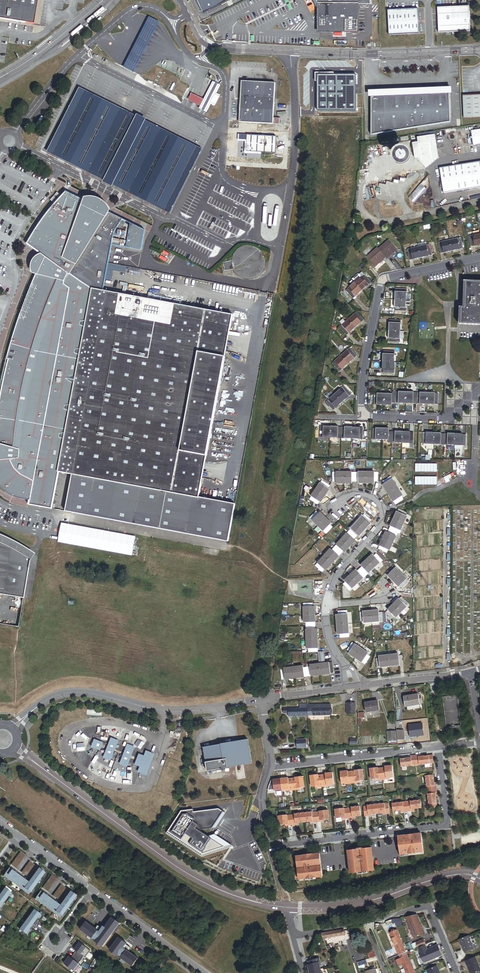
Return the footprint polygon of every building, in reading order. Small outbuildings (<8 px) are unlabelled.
[(34,25),(38,0),(0,0),(0,19),(34,25)] [(203,13),(230,0),(196,0),(203,13)] [(358,5),(371,5),(371,0),(316,0),(317,3),(318,7),(320,8),(320,32),(358,33),(358,5)] [(471,32),(470,7),(439,8),(439,25),(441,25),(442,33),(458,32),(471,32)] [(420,34),(418,9),(389,10),(390,36),(420,34)] [(161,23),(151,18),(145,31),(126,68),(136,73),(161,23)] [(357,73),(316,74),(317,111),(357,110),(357,73)] [(278,81),(244,80),(242,121),(283,123),(283,116),(276,116),(278,81)] [(202,107),(203,107),(208,110),(213,101),(218,103),(222,94),(218,92),(222,84),(216,81),(206,100),(202,107)] [(202,107),(206,100),(192,92),(189,100),(202,107)] [(451,121),(449,92),(370,94),(371,134),(451,121)] [(463,96),(464,118),(479,117),(479,95),(463,96)] [(471,132),(474,145),(479,144),(479,130),(471,132)] [(279,135),(250,134),(250,143),(249,150),(279,152),(279,135)] [(438,158),(435,135),(418,138),(418,143),(412,143),(415,159),(418,158),(418,160),(426,169),(437,160),(436,158),(438,158)] [(407,155),(406,154),(405,154),(404,153),(403,153),(402,153),(401,154),(400,154),(400,155),(399,156),(399,157),(399,158),(399,159),(400,160),(400,161),(401,161),(401,162),(402,162),(403,162),(404,162),(405,162),(406,161),(407,161),(407,160),(408,160),(408,159),(408,158),(408,157),(408,156),(407,155)] [(440,168),(444,193),(479,187),(479,162),(440,168)] [(409,198),(415,202),(426,188),(419,183),(409,198)] [(40,224),(41,225),(31,242),(42,250),(41,251),(43,253),(47,256),(43,265),(38,275),(37,274),(35,279),(30,293),(26,303),(21,317),(17,327),(13,340),(10,351),(8,361),(3,377),(2,384),(0,393),(0,480),(1,481),(3,485),(6,487),(8,490),(11,492),(14,494),(13,498),(16,499),(20,500),(25,502),(26,499),(31,500),(30,503),(30,506),(54,511),(61,473),(74,476),(67,513),(231,543),(238,505),(201,499),(204,484),(191,482),(196,455),(209,457),(226,365),(213,362),(218,335),(231,338),(236,315),(225,313),(225,316),(218,315),(218,312),(105,290),(114,244),(143,250),(148,229),(111,212),(109,216),(95,208),(84,203),(86,199),(68,190),(63,195),(56,203),(53,205),(40,224)] [(56,203),(63,195),(59,191),(52,199),(56,203)] [(86,196),(86,199),(84,203),(95,208),(109,216),(111,212),(113,210),(111,206),(109,203),(106,200),(103,199),(99,197),(96,196),(95,196),(92,196),(88,196),(86,196)] [(31,242),(41,225),(40,224),(28,242),(41,251),(42,250),(31,242)] [(470,236),(472,247),(479,246),(479,234),(470,236)] [(368,249),(374,244),(369,238),(363,243),(368,249)] [(463,249),(461,238),(450,240),(452,251),(463,249)] [(398,250),(389,240),(379,249),(386,258),(387,259),(398,250)] [(452,251),(450,240),(439,243),(441,254),(452,251)] [(267,267),(267,265),(268,263),(268,261),(268,259),(267,256),(266,255),(265,253),(264,251),(263,249),(261,248),(260,247),(258,246),(256,245),(254,245),(252,245),(250,245),(247,245),(246,246),(244,246),(242,247),(240,249),(239,250),(237,252),(236,254),(236,256),(235,258),(235,260),(226,262),(227,271),(236,269),(237,270),(238,271),(239,273),(241,274),(243,276),(245,276),(247,277),(249,278),(251,278),(253,278),(255,277),(257,277),(259,276),(260,275),(262,274),(264,272),(265,270),(266,269),(267,267)] [(432,256),(430,245),(418,247),(421,258),(432,256)] [(421,258),(418,247),(407,250),(410,261),(421,258)] [(386,258),(379,249),(377,248),(367,257),(376,267),(386,258)] [(43,265),(47,256),(43,253),(39,255),(38,256),(36,257),(35,259),(34,262),(33,265),(33,268),(33,271),(34,273),(37,274),(38,275),(43,265)] [(372,283),(364,275),(355,282),(362,291),(372,283)] [(466,281),(465,308),(462,308),(461,325),(479,325),(479,282),(466,281)] [(353,299),(362,291),(355,282),(346,290),(353,299)] [(410,301),(410,295),(407,294),(407,289),(396,289),(395,300),(406,300),(410,301)] [(406,312),(406,300),(395,300),(395,311),(406,312)] [(355,328),(364,321),(357,312),(348,320),(355,328)] [(355,328),(348,320),(339,327),(347,336),(355,328)] [(400,331),(401,320),(390,320),(389,331),(400,331)] [(404,339),(404,332),(400,331),(389,331),(389,342),(400,343),(400,339),(404,339)] [(226,365),(231,338),(218,335),(213,362),(226,365)] [(357,357),(350,348),(341,356),(348,364),(357,357)] [(394,363),(395,351),(384,351),(383,362),(394,363)] [(348,364),(341,356),(332,363),(340,372),(348,364)] [(394,374),(394,363),(383,362),(383,373),(394,374)] [(352,395),(345,386),(335,394),(342,403),(352,395)] [(342,403),(335,394),(334,395),(332,392),(325,397),(328,400),(326,402),(333,411),(342,403)] [(395,403),(396,392),(392,392),(392,394),(385,394),(384,405),(392,406),(392,403),(395,403)] [(406,404),(406,392),(396,392),(395,403),(406,404)] [(416,404),(417,393),(406,392),(406,404),(416,404)] [(427,405),(427,393),(417,393),(416,404),(427,405)] [(438,405),(439,394),(427,393),(427,405),(438,405)] [(384,405),(385,394),(374,394),(374,405),(384,405)] [(331,438),(332,427),(320,427),(320,437),(331,438)] [(341,438),(342,427),(332,427),(331,438),(341,438)] [(352,439),(352,428),(342,427),(341,438),(352,439)] [(363,439),(363,428),(352,428),(352,439),(352,442),(359,442),(359,439),(363,439)] [(382,440),(383,429),(373,429),(373,440),(382,440)] [(392,443),(392,432),(389,432),(389,429),(383,429),(382,440),(389,440),(389,442),(392,443)] [(403,443),(403,432),(392,432),(392,443),(403,443)] [(413,443),(414,433),(403,432),(403,443),(410,443),(413,443)] [(434,444),(434,433),(424,433),(423,444),(424,444),(424,447),(433,448),(434,444)] [(444,445),(445,434),(434,433),(434,444),(444,445)] [(455,448),(455,434),(445,434),(444,445),(451,445),(451,450),(455,450),(455,448)] [(466,445),(466,435),(455,434),(455,448),(462,449),(462,445),(466,445)] [(204,484),(209,457),(196,455),(191,482),(204,484)] [(344,484),(344,473),(333,473),(333,482),(336,482),(336,484),(344,484)] [(355,482),(355,473),(344,473),(344,484),(352,484),(352,482),(355,482)] [(366,483),(366,473),(355,473),(355,482),(359,482),(359,483),(366,483)] [(378,482),(378,479),(378,473),(366,473),(366,483),(374,484),(374,482),(378,482)] [(397,488),(390,477),(383,482),(384,485),(383,485),(388,494),(397,488)] [(3,485),(1,481),(0,480),(0,487),(2,490),(5,493),(9,495),(13,498),(14,494),(11,492),(8,490),(6,487),(3,485)] [(330,490),(328,489),(330,486),(322,481),(316,490),(325,496),(330,490)] [(403,496),(397,488),(388,494),(396,505),(403,500),(401,497),(403,496)] [(321,503),(325,496),(316,490),(310,500),(318,505),(319,502),(321,503)] [(404,524),(407,516),(406,516),(407,513),(399,509),(394,519),(404,524)] [(326,518),(320,513),(319,514),(317,512),(310,518),(318,526),(326,518)] [(365,530),(371,524),(369,523),(371,521),(365,515),(357,523),(365,530)] [(333,527),(330,525),(331,524),(326,518),(318,526),(319,526),(315,530),(320,535),(324,531),(326,534),(333,527)] [(401,531),(404,524),(394,519),(389,529),(398,533),(399,530),(401,531)] [(365,530),(357,523),(350,531),(356,538),(359,535),(360,536),(365,530)] [(393,543),(398,533),(389,529),(388,533),(387,532),(383,539),(393,543)] [(354,540),(356,538),(350,531),(342,540),(350,547),(356,541),(354,540)] [(342,540),(339,537),(333,543),(334,544),(332,546),(335,548),(341,554),(344,552),(345,553),(350,547),(342,540)] [(35,557),(26,552),(19,547),(11,543),(3,539),(0,538),(0,543),(7,546),(20,554),(30,559),(30,562),(35,557)] [(390,551),(393,543),(383,539),(379,549),(387,553),(389,550),(390,551)] [(24,599),(30,562),(30,559),(20,554),(7,546),(0,543),(0,595),(24,599)] [(333,564),(341,554),(335,548),(332,550),(331,549),(324,556),(333,564)] [(374,568),(383,561),(377,554),(374,556),(373,555),(367,560),(374,568)] [(326,571),(333,564),(324,556),(315,566),(322,572),(324,570),(326,571)] [(366,576),(374,568),(367,560),(361,565),(363,567),(360,569),(366,576)] [(402,574),(394,565),(387,572),(390,574),(388,576),(394,582),(402,574)] [(358,583),(366,576),(360,569),(358,571),(356,570),(351,575),(358,583)] [(410,582),(402,574),(394,582),(399,587),(401,586),(403,588),(410,582)] [(358,583),(351,575),(345,581),(346,582),(343,584),(349,591),(358,583)] [(406,605),(408,603),(402,597),(394,604),(402,612),(407,607),(406,605)] [(315,614),(315,607),(313,607),(313,603),(304,604),(304,615),(315,614)] [(402,612),(394,604),(386,612),(386,613),(396,623),(399,621),(396,618),(402,612)] [(387,620),(386,613),(386,612),(379,613),(379,610),(371,611),(372,622),(387,620)] [(348,624),(347,611),(338,612),(338,615),(337,615),(337,625),(348,624)] [(372,622),(371,611),(360,612),(361,621),(362,621),(362,625),(365,625),(364,622),(372,622)] [(316,626),(315,614),(304,615),(304,622),(306,622),(307,626),(316,626)] [(349,637),(348,624),(337,625),(338,635),(340,635),(340,638),(349,637)] [(318,639),(317,629),(316,629),(316,626),(307,626),(307,639),(318,639)] [(318,652),(318,639),(307,639),(307,649),(309,649),(309,653),(318,652)] [(356,658),(361,649),(352,643),(347,651),(350,652),(349,654),(356,658)] [(365,664),(371,656),(361,649),(356,658),(365,664)] [(334,673),(333,663),(325,664),(324,652),(318,652),(320,664),(321,675),(334,673)] [(403,665),(402,656),(399,656),(399,655),(389,656),(390,666),(403,665)] [(390,666),(389,656),(380,657),(380,659),(376,659),(377,668),(390,666)] [(294,667),(293,663),(288,664),(289,668),(284,669),(284,666),(281,666),(281,671),(282,680),(295,678),(294,667)] [(321,675),(320,664),(310,665),(310,667),(307,667),(308,677),(321,675)] [(308,677),(307,667),(304,668),(303,666),(294,667),(295,678),(308,677)] [(419,696),(418,694),(404,697),(406,707),(408,706),(420,704),(419,699),(419,696)] [(379,710),(378,701),(365,703),(366,713),(379,710)] [(309,715),(309,709),(307,709),(307,705),(301,706),(301,709),(284,709),(284,713),(289,712),(289,716),(309,715)] [(331,715),(331,708),(323,708),(323,705),(310,705),(310,709),(309,709),(309,715),(331,715)] [(397,741),(396,731),(388,732),(389,741),(391,741),(397,741)] [(113,739),(106,758),(112,761),(119,742),(113,739)] [(225,745),(205,748),(209,771),(229,768),(229,767),(253,763),(249,740),(225,744),(225,745)] [(104,744),(96,741),(94,746),(102,749),(104,744)] [(136,748),(129,746),(120,768),(127,771),(136,748)] [(148,775),(156,755),(148,752),(146,757),(142,767),(140,772),(148,775)] [(433,762),(432,754),(421,756),(418,756),(418,755),(414,755),(415,764),(433,762)] [(137,765),(142,767),(146,757),(141,755),(137,765)] [(415,764),(414,755),(410,755),(410,757),(407,757),(400,758),(401,766),(415,764)] [(393,776),(391,765),(384,766),(384,767),(380,767),(382,779),(389,778),(389,777),(393,776)] [(382,779),(380,767),(377,768),(377,767),(369,768),(370,779),(374,778),(374,780),(382,779)] [(363,780),(362,769),(354,769),(354,771),(351,771),(352,782),(359,781),(359,780),(363,780)] [(352,782),(351,771),(347,771),(347,770),(339,771),(341,783),(345,782),(345,783),(352,782)] [(333,783),(332,772),(324,773),(325,774),(321,775),(323,786),(330,785),(330,784),(333,783)] [(323,786),(321,775),(318,775),(318,774),(310,775),(311,786),(315,786),(315,787),(323,786)] [(434,781),(433,774),(425,775),(427,789),(436,788),(436,784),(434,784),(434,781)] [(304,787),(302,776),(295,777),(295,778),(291,778),(293,790),(300,789),(300,788),(304,787)] [(271,779),(268,790),(274,789),(275,791),(282,790),(281,778),(271,779)] [(293,790),(291,778),(288,779),(288,778),(281,778),(282,790),(285,789),(285,790),(293,790)] [(435,795),(435,792),(436,792),(436,788),(427,789),(429,807),(437,806),(435,795)] [(421,807),(421,800),(406,801),(407,810),(411,810),(411,808),(414,808),(421,807)] [(407,810),(406,801),(392,803),(393,810),(400,809),(403,809),(403,811),(407,810)] [(377,812),(376,803),(367,804),(367,805),(363,806),(364,815),(368,815),(368,813),(371,813),(377,812)] [(389,812),(388,803),(384,804),(384,803),(376,803),(377,812),(382,812),(385,811),(385,813),(389,812)] [(361,814),(360,805),(354,806),(354,807),(347,808),(348,817),(352,816),(352,815),(355,815),(361,814)] [(348,817),(347,808),(340,808),(340,807),(334,808),(335,817),(341,816),(344,816),(344,817),(348,817)] [(193,809),(181,811),(168,831),(202,854),(224,847),(209,837),(200,831),(201,829),(213,828),(223,811),(219,809),(194,812),(193,809)] [(329,818),(328,809),(322,809),(322,810),(315,811),(316,821),(320,820),(320,819),(323,819),(329,818)] [(316,821),(315,811),(309,812),(308,811),(303,812),(304,821),(309,820),(312,820),(313,821),(316,821)] [(304,821),(303,812),(297,812),(297,813),(290,814),(292,823),(295,823),(295,822),(298,822),(304,821)] [(292,823),(290,814),(284,815),(283,814),(278,814),(279,824),(284,823),(287,823),(288,824),(292,823)] [(424,853),(421,833),(398,835),(400,856),(424,853)] [(374,870),(371,847),(363,848),(363,847),(355,848),(355,849),(350,850),(350,852),(348,852),(350,872),(357,872),(367,870),(374,870)] [(19,870),(28,857),(20,851),(11,864),(19,870)] [(322,876),(320,853),(312,854),(303,855),(304,855),(298,856),(298,858),(296,858),(298,873),(294,873),(294,877),(299,877),(299,879),(306,878),(316,877),(322,876)] [(44,873),(38,868),(27,883),(8,868),(3,877),(28,895),(44,873)] [(51,874),(42,887),(47,891),(53,883),(56,884),(59,879),(51,874)] [(60,885),(54,894),(57,896),(60,893),(63,895),(67,890),(60,885)] [(4,888),(0,893),(0,907),(10,893),(4,888)] [(59,906),(40,891),(34,900),(60,919),(76,897),(70,892),(59,906)] [(40,915),(33,910),(19,930),(25,935),(40,915)] [(424,934),(416,915),(404,917),(405,919),(413,938),(424,934)] [(98,932),(95,929),(84,920),(78,928),(90,936),(94,938),(93,939),(101,944),(117,922),(110,916),(98,932)] [(327,938),(344,935),(342,930),(325,933),(321,933),(323,940),(327,938)] [(405,952),(395,930),(389,933),(398,955),(405,952)] [(472,949),(467,935),(458,939),(463,952),(472,949)] [(125,948),(121,946),(125,941),(117,936),(108,948),(116,954),(117,953),(120,955),(119,956),(131,965),(137,957),(125,948)] [(85,958),(90,951),(79,943),(76,948),(78,949),(76,951),(74,954),(82,960),(84,957),(85,958)] [(424,963),(441,955),(437,947),(436,945),(426,949),(424,945),(418,948),(424,963)] [(375,957),(372,948),(366,951),(369,958),(375,957)] [(405,952),(398,955),(399,959),(401,963),(406,972),(414,972),(405,952)] [(70,960),(68,958),(64,963),(75,971),(80,964),(79,963),(82,960),(74,954),(71,958),(70,960)] [(474,956),(464,961),(469,972),(474,972),(479,971),(474,956)] [(320,965),(318,958),(307,961),(308,964),(307,964),(309,972),(320,969),(319,965),(320,965)] [(435,965),(425,969),(426,972),(439,972),(435,965)]
